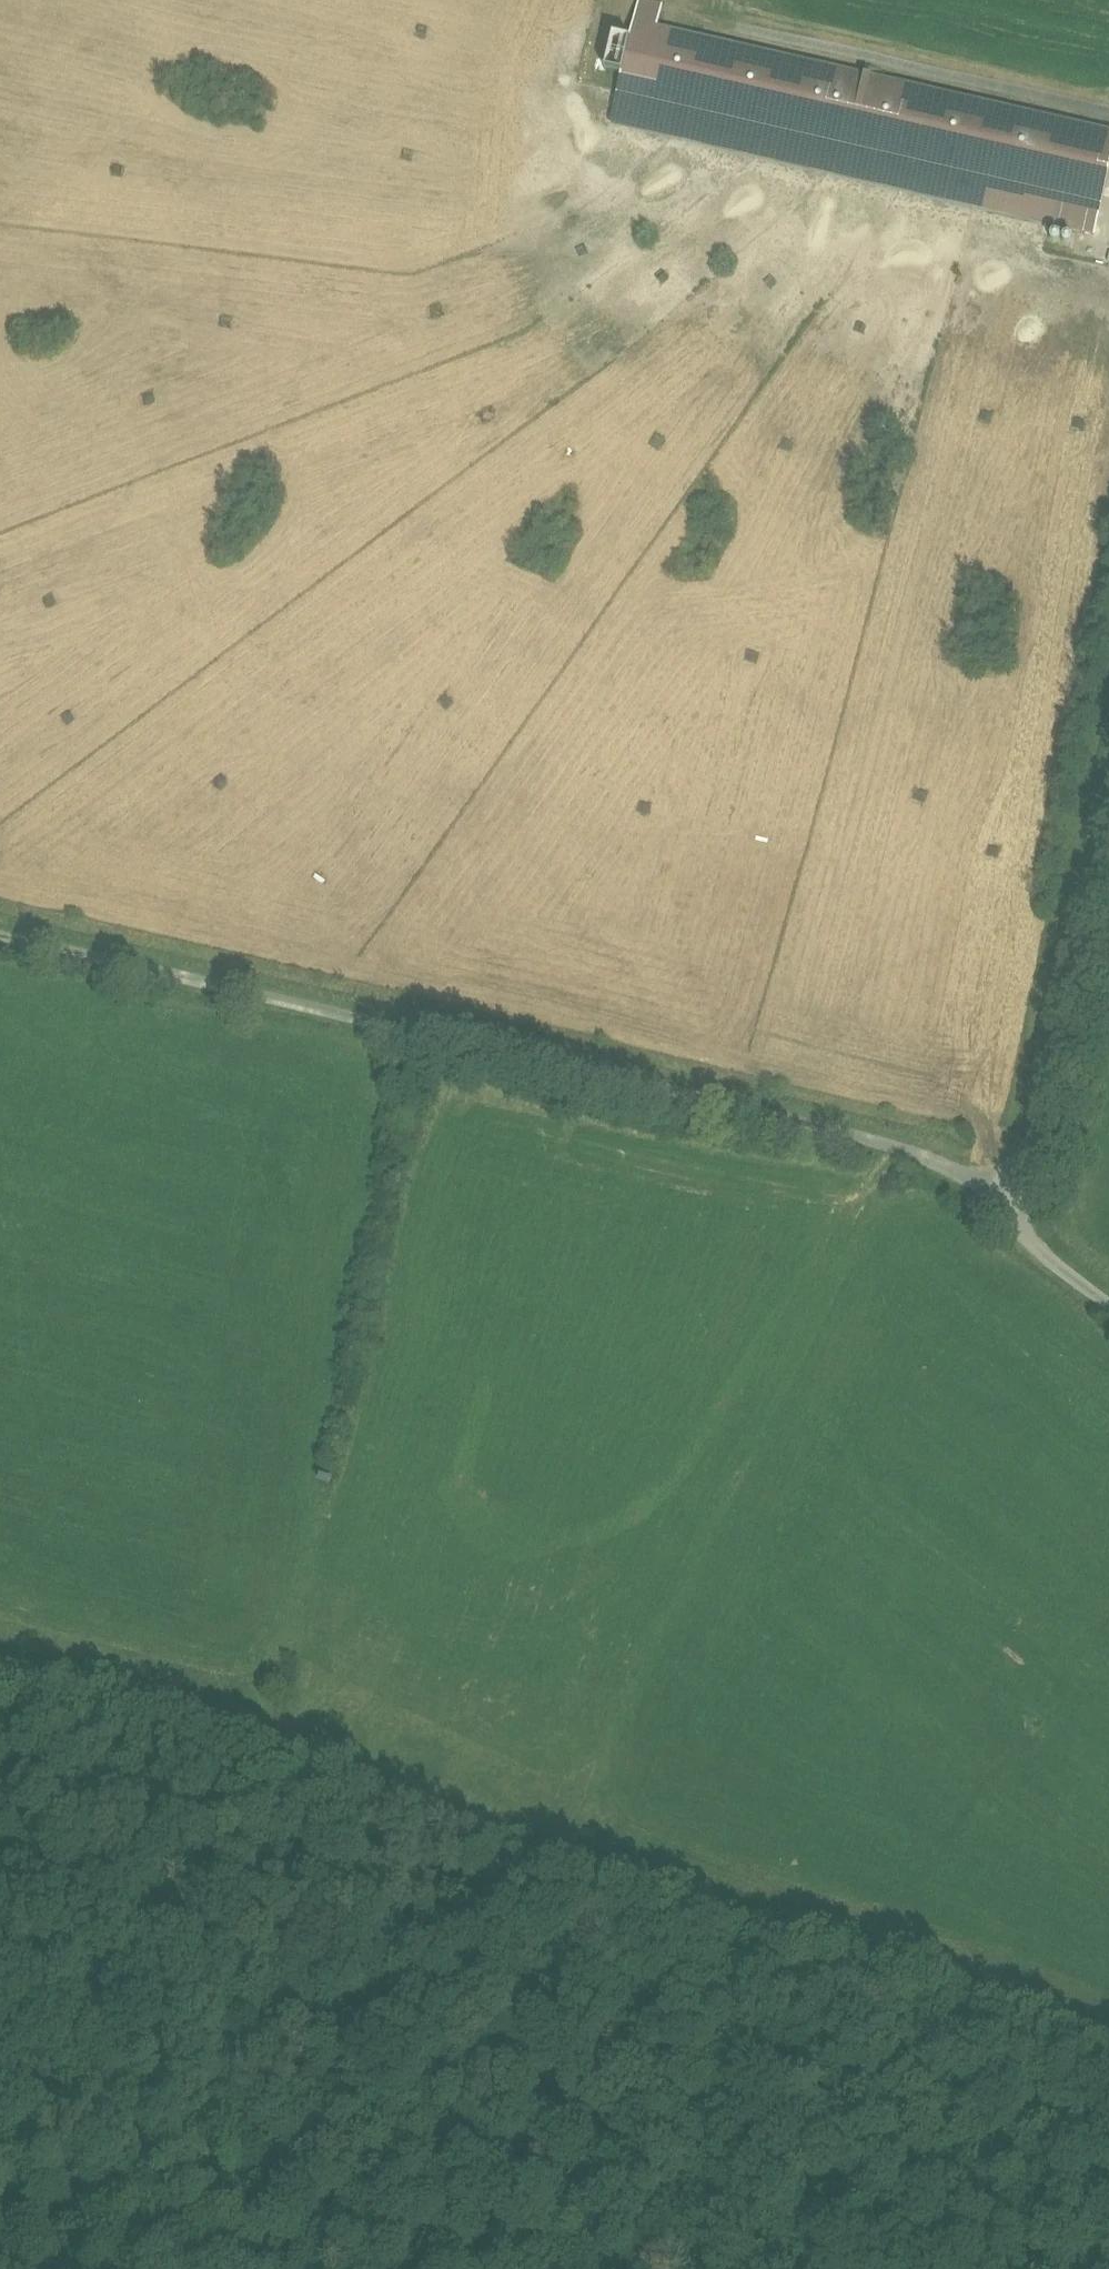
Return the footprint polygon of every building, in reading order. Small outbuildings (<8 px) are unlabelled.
[(621,118),(1097,239),(1108,192),(1108,117),(651,1),(621,118)]
